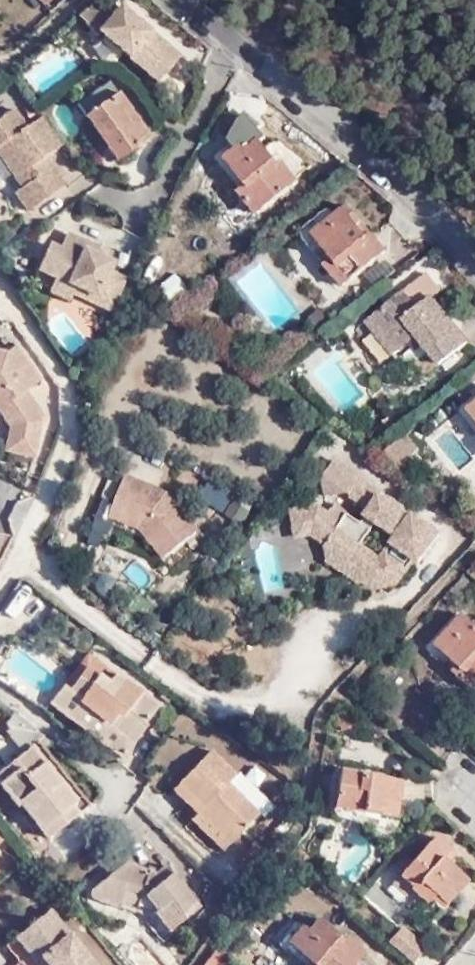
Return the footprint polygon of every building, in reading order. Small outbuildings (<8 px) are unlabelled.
[(120,6),(118,8),(111,0),(96,0),(78,16),(96,36),(100,33),(158,82),(180,55),(120,6)] [(116,161),(150,137),(110,82),(76,106),(116,161)] [(62,146),(41,117),(27,126),(15,109),(0,118),(0,158),(21,188),(14,193),(27,212),(28,213),(67,185),(48,156),(62,146)] [(246,185),(237,192),(256,216),(298,182),(284,164),(281,166),(260,139),(247,151),(241,144),(224,158),(246,185)] [(356,225),(361,221),(347,205),(333,216),(327,209),(305,226),(331,258),(323,266),(342,288),(386,251),(371,234),(367,237),(356,225)] [(371,234),(361,221),(356,225),(367,237),(371,234)] [(112,271),(116,262),(110,259),(113,253),(66,232),(60,248),(49,244),(37,271),(55,278),(49,292),(68,301),(71,293),(113,312),(128,278),(112,271)] [(176,274),(158,287),(169,302),(187,289),(176,274)] [(430,327),(417,311),(403,293),(366,322),(392,357),(417,338),(430,327)] [(432,298),(417,311),(430,327),(417,338),(428,352),(458,329),(432,298)] [(308,317),(313,323),(325,313),(321,307),(308,317)] [(320,331),(333,321),(325,313),(313,323),(320,331)] [(469,342),(458,329),(428,352),(414,363),(424,376),(438,365),(438,366),(440,365),(446,372),(459,361),(454,354),(469,342)] [(7,351),(0,350),(0,412),(9,425),(5,449),(34,455),(41,416),(38,418),(20,391),(24,388),(39,377),(17,345),(8,351),(7,351)] [(24,388),(20,391),(38,418),(41,416),(42,415),(24,388)] [(389,431),(396,425),(388,416),(382,422),(389,431)] [(399,470),(419,452),(409,440),(399,447),(395,442),(383,452),(399,470)] [(418,563),(439,533),(336,460),(323,477),(325,495),(345,492),(369,508),(359,522),(346,514),(347,513),(334,503),(328,512),(319,505),(290,509),(294,537),(312,535),(325,544),(325,546),(327,561),(359,583),(364,582),(370,587),(396,585),(414,560),(418,563)] [(184,497),(121,477),(104,527),(182,553),(192,524),(177,519),(184,497)] [(432,642),(462,667),(457,673),(472,687),(474,684),(474,628),(457,611),(432,642)] [(136,723),(144,730),(146,726),(144,724),(158,706),(114,673),(107,683),(98,676),(85,667),(68,690),(81,700),(83,697),(110,720),(106,726),(124,741),(136,723)] [(122,759),(144,730),(136,723),(124,741),(106,726),(110,720),(83,697),(81,700),(68,690),(62,685),(48,703),(122,759)] [(22,752),(31,745),(37,752),(50,741),(43,736),(13,711),(5,723),(8,727),(4,730),(22,752)] [(22,752),(4,730),(0,734),(0,738),(16,758),(22,752)] [(72,819),(83,809),(37,752),(31,745),(22,752),(16,758),(0,771),(0,782),(14,771),(21,780),(32,770),(72,819)] [(235,830),(239,834),(259,813),(228,783),(237,774),(211,750),(176,785),(190,799),(200,809),(197,812),(225,840),(235,830)] [(394,779),(337,762),(328,799),(385,813),(394,779)] [(72,819),(32,770),(21,780),(14,771),(0,782),(0,789),(15,808),(19,804),(47,840),(72,819)] [(190,799),(176,785),(171,789),(186,804),(190,799)] [(186,804),(195,814),(197,812),(200,809),(190,799),(186,804)] [(222,852),(239,834),(235,830),(225,840),(197,812),(195,814),(190,820),(222,852)] [(416,887),(430,902),(440,911),(462,887),(441,869),(450,860),(431,842),(394,882),(408,895),(416,887)] [(18,864),(28,856),(19,845),(9,854),(18,864)] [(400,859),(389,870),(394,877),(405,864),(400,859)] [(144,899),(144,921),(160,941),(201,910),(165,864),(155,873),(148,871),(126,862),(89,891),(89,895),(90,899),(118,910),(125,892),(144,899)] [(420,911),(430,902),(416,887),(408,895),(406,898),(420,911)] [(118,910),(144,921),(144,899),(125,892),(118,910)] [(47,908),(14,937),(37,964),(94,964),(47,908)] [(400,920),(386,936),(410,958),(423,942),(400,920)] [(274,948),(294,964),(351,964),(354,962),(334,944),(329,951),(302,927),(294,935),(290,931),(274,948)]
